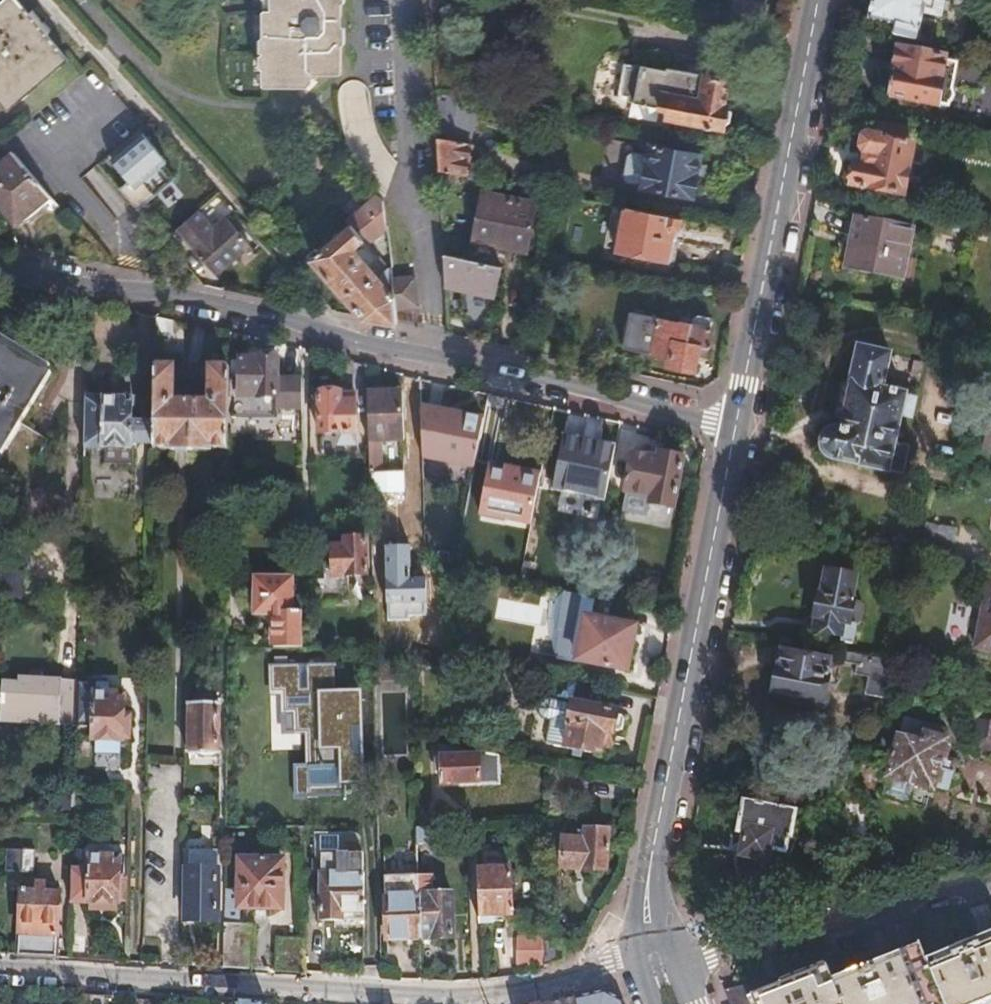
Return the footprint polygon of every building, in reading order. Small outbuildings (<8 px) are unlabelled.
[(0,5),(0,102),(9,112),(69,60),(53,42),(58,38),(32,9),(27,13),(16,0),(5,0),(0,5)] [(261,16),(252,15),(249,90),(299,92),(299,85),(322,86),(327,0),(262,0),(261,16)] [(428,31),(454,30),(460,0),(427,0),(428,31)] [(909,36),(915,8),(937,12),(939,0),(874,0),(871,17),(889,21),(887,31),(909,36)] [(898,46),(887,100),(948,112),(959,58),(898,46)] [(665,64),(665,67),(634,60),(633,63),(628,62),(627,61),(626,62),(625,62),(625,63),(625,64),(619,90),(619,91),(619,92),(620,93),(620,94),(621,94),(627,95),(626,97),(665,106),(663,115),(719,126),(724,103),(721,102),(726,77),(665,64)] [(467,97),(432,91),(436,169),(451,172),(462,174),(467,149),(459,147),(467,97)] [(860,132),(849,184),(905,195),(915,143),(904,141),(907,127),(876,121),(873,135),(860,132)] [(625,157),(622,172),(630,183),(690,194),(699,142),(650,132),(646,152),(637,150),(625,157)] [(144,136),(110,162),(132,189),(123,196),(136,210),(166,187),(155,172),(165,164),(144,136)] [(52,199),(13,153),(0,164),(0,208),(14,225),(28,219),(52,199)] [(451,172),(436,169),(437,181),(449,183),(451,172)] [(368,246),(384,232),(380,200),(375,194),(346,221),(349,225),(368,246)] [(481,196),(473,239),(527,250),(537,200),(509,195),(508,201),(481,196)] [(682,258),(691,217),(640,208),(631,248),(682,258)] [(214,230),(202,215),(178,234),(216,275),(251,244),(228,217),(214,230)] [(845,221),(834,272),(896,284),(906,233),(845,221)] [(363,319),(396,325),(395,311),(390,278),(384,232),(368,246),(349,225),(312,260),(363,319)] [(466,262),(441,256),(444,317),(468,316),(466,262)] [(390,278),(395,311),(417,308),(413,275),(390,278)] [(629,303),(623,333),(658,340),(656,352),(680,357),(684,337),(698,340),(705,306),(697,297),(685,295),(679,298),(677,306),(641,299),(640,306),(629,303)] [(48,372),(0,342),(0,451),(48,372)] [(820,428),(817,440),(822,446),(898,464),(905,435),(887,431),(894,404),(911,408),(916,389),(884,382),(891,349),(854,343),(835,426),(826,424),(820,428)] [(909,354),(907,363),(921,366),(923,357),(909,354)] [(274,397),(300,398),(300,376),(274,375),(274,359),(237,359),(236,396),(274,397)] [(175,365),(154,365),(152,446),(226,447),(227,366),(207,365),(206,398),(174,398),(175,365)] [(403,391),(368,392),(369,441),(369,471),(381,471),(381,441),(404,440),(403,391)] [(331,392),(316,393),(318,432),(353,429),(352,397),(331,399),(331,392)] [(131,394),(86,393),(84,445),(130,446),(130,442),(148,443),(149,418),(131,418),(131,394)] [(421,403),(424,454),(469,466),(481,414),(421,403)] [(611,474),(615,446),(616,442),(599,439),(603,422),(568,415),(554,489),(606,499),(611,474)] [(615,446),(611,474),(623,476),(621,487),(645,492),(643,499),(672,504),(681,453),(655,447),(654,453),(615,446)] [(541,472),(489,461),(478,514),(531,524),(541,472)] [(927,481),(911,556),(938,561),(951,486),(927,481)] [(418,521),(399,525),(403,542),(422,538),(418,521)] [(341,545),(331,545),(331,573),(361,573),(362,534),(342,534),(341,545)] [(409,544),(383,545),(385,602),(387,602),(388,620),(409,619),(409,615),(426,614),(425,576),(410,577),(409,544)] [(824,565),(812,626),(841,631),(840,638),(851,640),(859,597),(850,596),(855,571),(824,565)] [(275,619),(274,646),(303,646),(302,579),(259,578),(258,610),(269,611),(275,619)] [(986,582),(975,643),(990,646),(990,583),(986,582)] [(625,601),(595,595),(590,616),(584,615),(554,610),(551,624),(546,650),(576,656),(624,667),(632,624),(621,622),(625,601)] [(889,659),(838,649),(837,654),(854,657),(852,667),(867,669),(864,686),(886,690),(889,659)] [(783,650),(774,689),(827,699),(835,660),(783,650)] [(361,776),(360,695),(334,696),(333,665),(271,666),(271,690),(283,689),(283,698),(284,698),(285,711),(295,711),(295,720),(296,720),(296,733),(307,733),(307,746),(307,754),(308,766),(294,766),(295,798),(306,798),(306,799),(317,799),(317,798),(345,797),(345,777),(361,776)] [(75,723),(76,676),(20,675),(19,680),(1,679),(0,714),(45,715),(45,722),(75,723)] [(91,689),(89,738),(119,738),(120,690),(91,689)] [(187,697),(186,748),(219,748),(220,697),(187,697)] [(617,707),(570,698),(569,701),(547,697),(541,701),(539,711),(543,716),(552,718),(548,740),(567,744),(600,750),(604,728),(613,730),(614,725),(617,726),(620,725),(622,716),(619,713),(616,712),(617,707)] [(379,709),(379,756),(409,756),(409,709),(379,709)] [(45,722),(45,715),(0,714),(0,716),(0,721),(45,722)] [(978,714),(974,738),(990,741),(990,716),(978,714)] [(889,776),(934,784),(935,784),(936,781),(946,782),(951,753),(939,751),(942,733),(923,730),(921,740),(896,736),(889,776)] [(478,752),(478,749),(439,740),(439,752),(478,752)] [(91,743),(92,762),(120,761),(119,742),(91,743)] [(498,750),(479,745),(478,749),(478,752),(439,752),(439,776),(479,775),(479,779),(499,779),(498,750)] [(860,796),(837,772),(832,780),(845,833),(867,828),(860,796)] [(930,809),(934,784),(889,776),(884,801),(930,809)] [(73,785),(72,811),(72,818),(91,819),(93,785),(73,785)] [(787,847),(795,805),(740,795),(734,827),(744,829),(740,850),(763,854),(764,844),(787,847)] [(561,836),(560,862),(603,864),(605,825),(583,824),(583,837),(561,836)] [(319,916),(361,915),(360,868),(359,868),(358,848),(354,848),(353,847),(353,846),(352,844),(352,843),(351,842),(350,841),(349,840),(348,838),(347,837),(346,836),(345,835),(344,834),(343,833),(342,832),(341,832),(340,831),(339,831),(338,830),(337,829),(335,828),(309,829),(310,856),(309,856),(309,865),(318,865),(319,916)] [(186,843),(184,913),(214,913),(216,843),(186,843)] [(8,847),(7,869),(33,870),(34,848),(8,847)] [(71,851),(69,898),(114,899),(115,852),(71,851)] [(239,856),(238,902),(281,903),(281,857),(239,856)] [(506,865),(477,866),(479,912),(508,910),(506,865)] [(448,872),(418,873),(419,935),(450,934),(448,872)] [(419,935),(418,873),(385,873),(387,935),(419,935)] [(15,887),(13,949),(54,952),(56,888),(39,888),(40,880),(29,880),(29,888),(15,887)] [(926,954),(943,997),(946,1003),(990,1003),(990,928),(926,954)] [(512,934),(512,964),(539,963),(538,933),(512,934)] [(563,960),(563,946),(564,935),(543,934),(542,965),(563,960)] [(926,954),(921,941),(832,976),(827,963),(782,981),(781,976),(769,981),(765,971),(724,987),(730,1003),(925,1003),(943,997),(926,954)] [(571,994),(574,1003),(625,1003),(622,999),(603,987),(571,994)]
